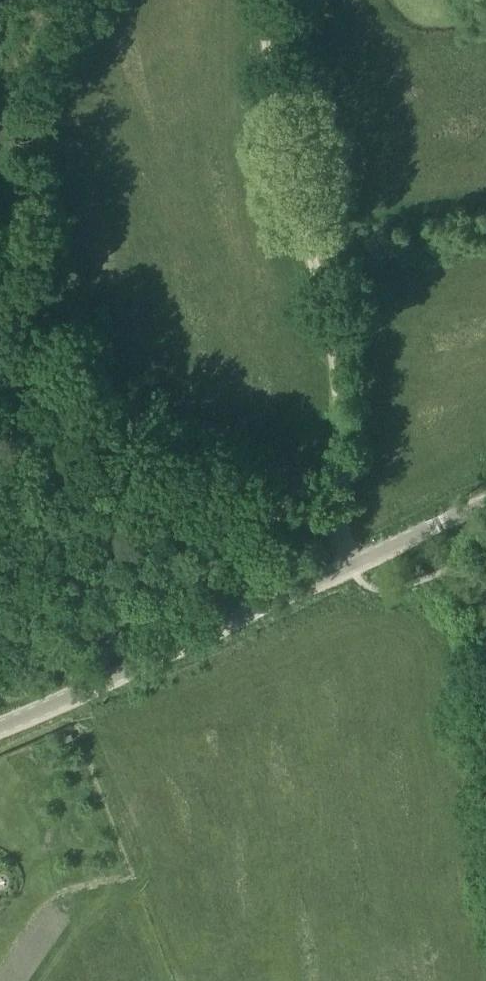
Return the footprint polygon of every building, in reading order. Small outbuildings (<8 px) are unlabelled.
[(63,737),(65,743),(73,740),(70,734),(63,737)]
